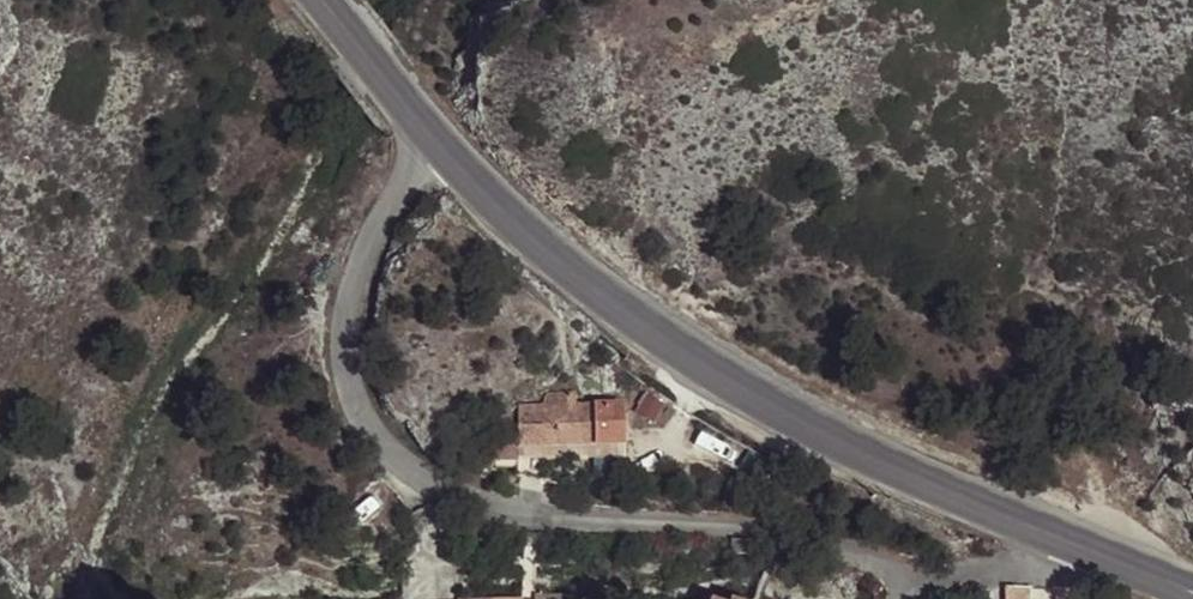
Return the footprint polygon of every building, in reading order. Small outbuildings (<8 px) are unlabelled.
[(623,397),(591,399),(592,444),(625,442),(623,397)] [(592,444),(591,399),(517,401),(519,445),(592,444)] [(731,549),(749,550),(749,538),(731,537),(731,549)] [(1009,598),(1033,598),(1033,583),(1009,583),(1009,598)]
